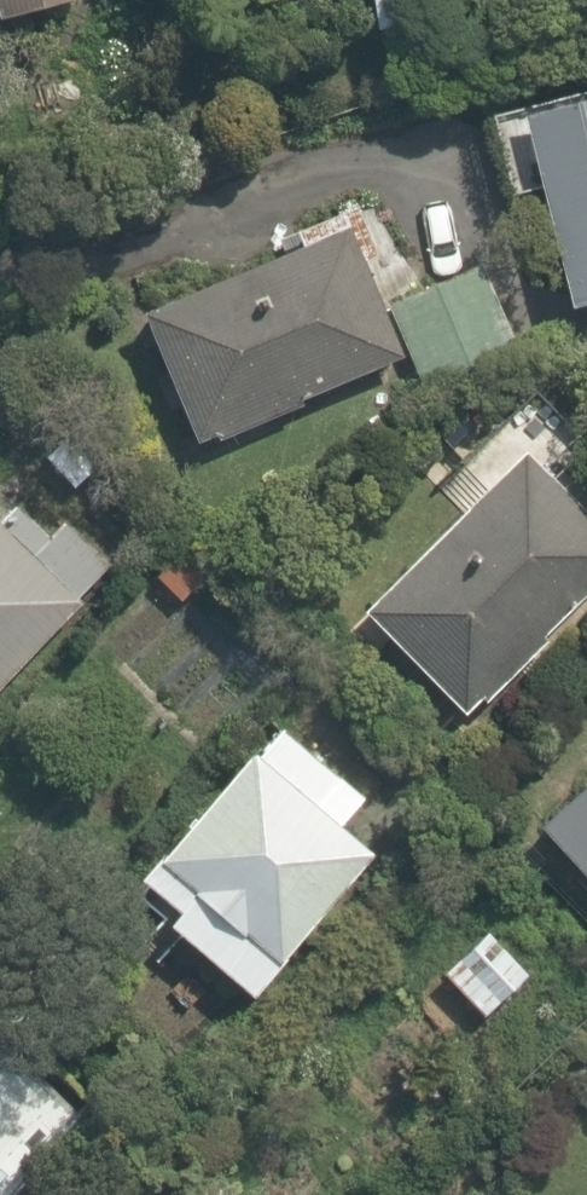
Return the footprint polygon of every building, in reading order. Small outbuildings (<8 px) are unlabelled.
[(4,41),(92,19),(87,0),(0,0),(0,23),(4,41)] [(531,122),(555,222),(526,229),(543,304),(572,297),(581,335),(586,334),(586,109),(531,122)] [(351,248),(148,333),(200,458),(403,374),(351,248)] [(516,458),(364,617),(458,706),(586,571),(586,526),(516,458)] [(129,557),(35,459),(0,492),(0,680),(129,557)] [(184,932),(175,944),(266,1013),(380,860),(344,833),(367,802),(264,725),(136,896),(184,932)] [(534,833),(586,892),(586,785),(534,833)] [(495,931),(443,983),(489,1031),(542,978),(495,931)] [(84,1109),(0,1037),(0,1194),(9,1194),(84,1109)]
